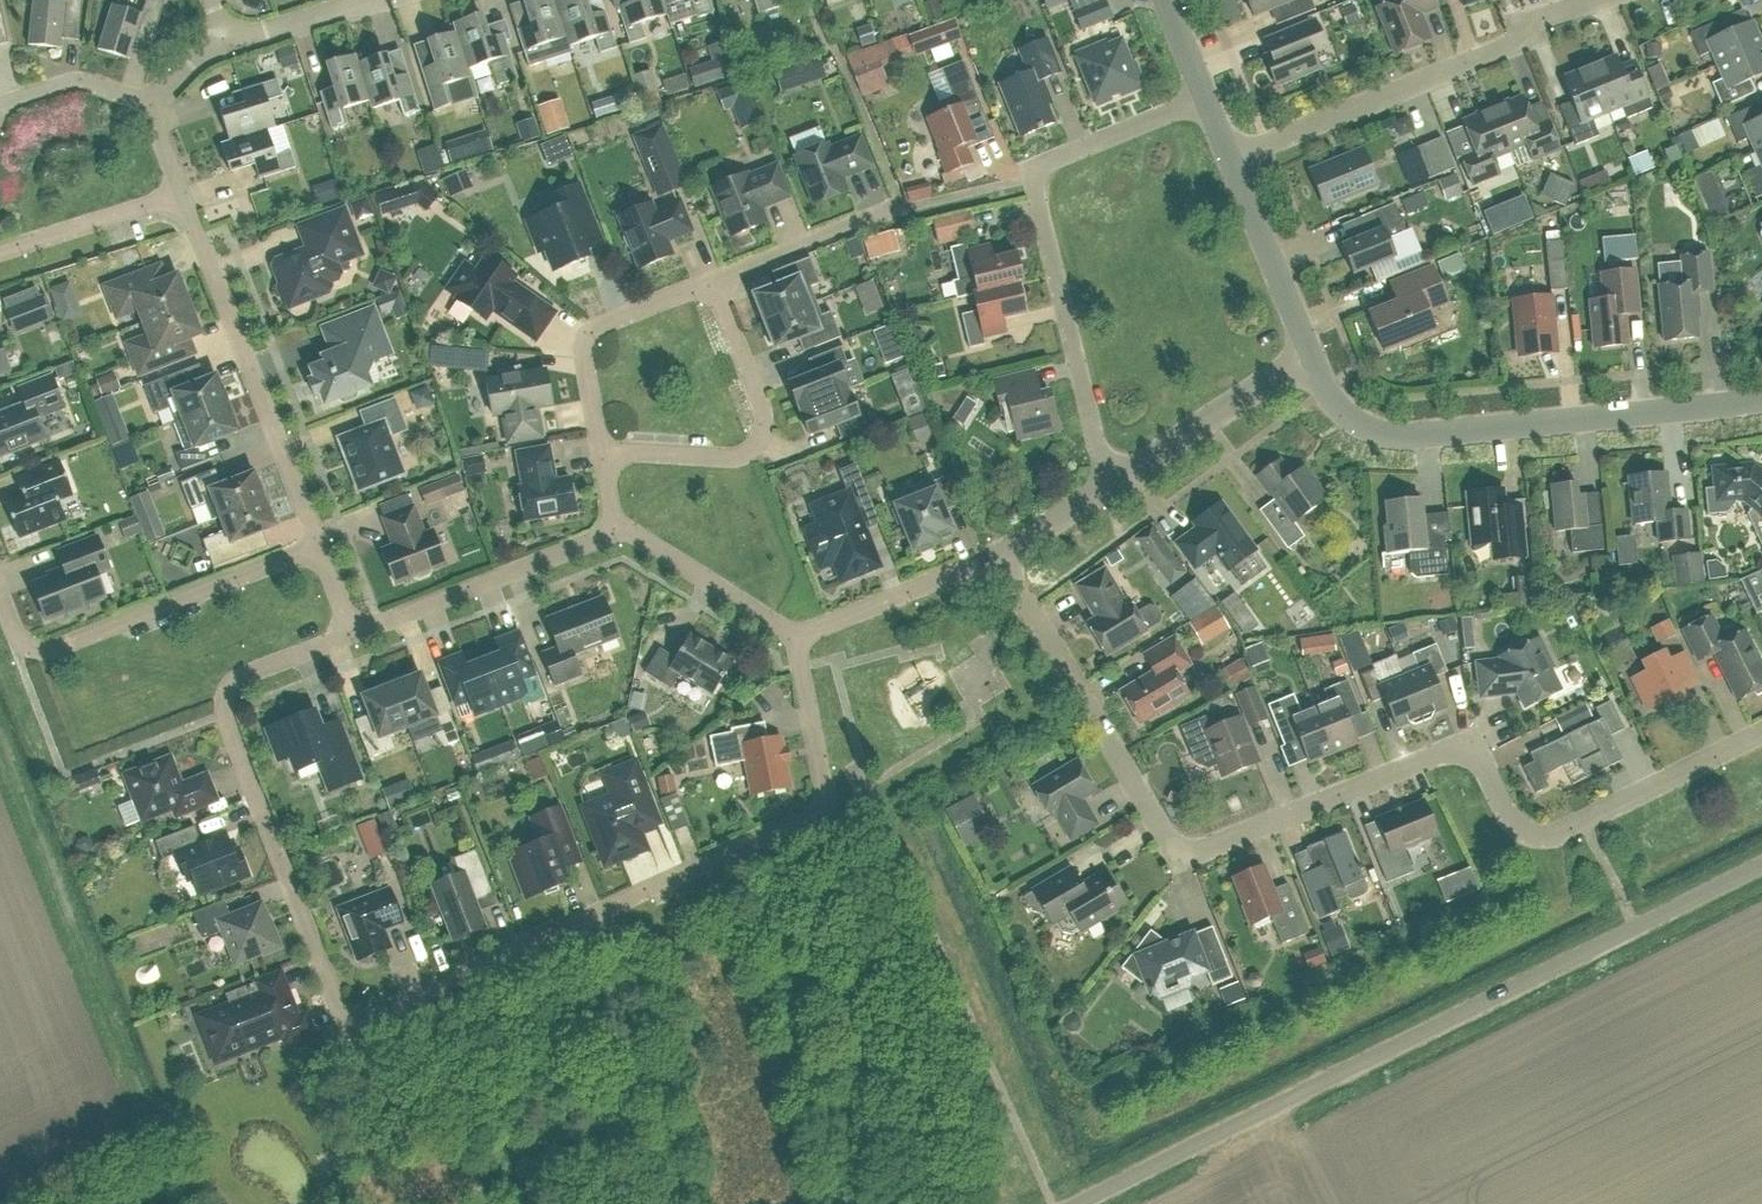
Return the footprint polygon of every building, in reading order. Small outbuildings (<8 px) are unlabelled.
[(64,3),(32,0),(27,47),(52,49),(53,39),(78,42),(82,0),(64,0),(64,3)] [(141,16),(111,6),(97,51),(120,58),(123,49),(147,56),(165,0),(146,0),(141,16)] [(569,48),(554,0),(529,0),(523,2),(531,26),(516,31),(528,68),(545,63),(540,47),(565,39),(568,48),(569,48)] [(569,48),(595,39),(600,54),(616,49),(604,12),(590,17),(584,0),(558,0),(555,1),(554,0),(569,48)] [(667,16),(662,0),(631,0),(632,3),(618,8),(629,45),(646,39),(641,24),(667,16)] [(667,16),(668,16),(671,25),(696,17),(697,19),(713,14),(709,0),(662,0),(667,16)] [(758,15),(783,7),(781,0),(753,0),(758,15)] [(827,8),(844,3),(843,0),(825,0),(827,8)] [(1071,12),(1079,31),(1111,17),(1104,0),(1099,0),(1071,12)] [(1253,17),(1279,7),(1285,22),(1314,10),(1310,0),(1246,0),(1253,17)] [(1433,0),(1399,0),(1378,9),(1396,54),(1429,40),(1419,15),(1436,8),(1433,0)] [(481,15),(453,24),(476,96),(477,96),(468,70),(489,64),(499,83),(517,77),(503,35),(488,40),(481,15)] [(961,39),(954,19),(907,35),(914,55),(961,39)] [(1717,65),(1761,46),(1751,22),(1728,32),(1722,19),(1689,34),(1699,56),(1711,50),(1717,65)] [(1325,49),(1314,21),(1284,33),(1290,46),(1264,57),(1276,87),(1318,70),(1312,54),(1325,49)] [(476,96),(453,24),(452,25),(455,33),(428,42),(435,66),(421,71),(433,110),(476,96)] [(1061,73),(1047,39),(1018,51),(1027,73),(998,85),(1020,138),(1055,123),(1042,92),(1047,90),(1042,80),(1061,73)] [(735,74),(726,41),(707,46),(712,62),(688,69),(693,86),(735,74)] [(1131,65),(1121,41),(1107,46),(1105,42),(1075,54),(1096,107),(1145,87),(1135,63),(1131,65)] [(1761,46),(1717,65),(1723,79),(1712,84),(1722,108),(1755,93),(1749,80),(1761,75),(1761,48),(1761,46)] [(294,47),(277,52),(283,70),(300,65),(294,47)] [(355,56),(354,56),(372,110),(398,102),(403,117),(419,112),(408,75),(393,80),(385,55),(358,64),(355,56)] [(372,110),(354,56),(326,65),(334,89),(319,94),(331,131),(348,125),(343,110),(368,102),(371,110),(372,110)] [(854,68),(866,99),(894,89),(882,57),(854,68)] [(1589,68),(1607,113),(1621,107),(1626,119),(1652,109),(1638,75),(1625,81),(1616,57),(1589,68)] [(994,138),(963,61),(940,70),(955,108),(927,119),(941,153),(939,154),(947,174),(972,164),(964,145),(973,142),(975,146),(994,138)] [(1607,113),(1589,68),(1563,79),(1572,102),(1559,107),(1575,146),(1598,136),(1591,119),(1607,113)] [(652,72),(638,77),(648,101),(662,95),(652,72)] [(759,120),(743,79),(715,90),(723,111),(732,108),(740,128),(759,120)] [(221,145),(275,128),(267,102),(282,97),(277,81),(240,92),(245,107),(220,115),(229,142),(220,145),(221,145)] [(1508,101),(1491,108),(1509,152),(1526,146),(1532,161),(1560,150),(1548,121),(1534,127),(1522,97),(1508,103),(1508,101)] [(543,104),(549,135),(571,131),(565,100),(543,104)] [(1761,149),(1761,110),(1759,104),(1726,118),(1738,144),(1749,139),(1755,152),(1761,149)] [(1493,159),(1509,152),(1491,108),(1475,114),(1476,116),(1462,122),(1475,152),(1460,157),(1472,186),(1499,175),(1493,159)] [(275,129),(275,128),(221,145),(230,173),(254,166),(259,181),(295,169),(290,152),(275,157),(267,132),(275,129)] [(1689,132),(1676,138),(1684,156),(1697,150),(1689,132)] [(870,166),(859,138),(828,150),(826,145),(795,157),(814,204),(845,192),(839,178),(870,166)] [(1453,168),(1440,138),(1414,149),(1427,179),(1453,168)] [(470,159),(495,153),(493,143),(467,149),(470,159)] [(431,173),(448,168),(442,147),(425,153),(431,173)] [(686,186),(670,147),(644,157),(660,196),(686,186)] [(1755,152),(1761,166),(1744,173),(1755,199),(1761,196),(1761,149),(1755,152)] [(1377,186),(1362,150),(1310,171),(1325,207),(1377,186)] [(1637,177),(1658,170),(1651,152),(1631,160),(1637,177)] [(790,197),(777,165),(748,176),(747,174),(710,188),(730,237),(766,223),(761,209),(790,197)] [(1591,178),(1578,183),(1584,198),(1597,192),(1591,178)] [(234,183),(237,201),(255,198),(251,180),(234,183)] [(1563,180),(1554,203),(1564,207),(1574,185),(1563,180)] [(399,189),(376,195),(381,216),(417,206),(426,213),(439,198),(421,183),(399,189)] [(594,225),(578,185),(548,197),(553,211),(526,222),(539,253),(545,251),(553,272),(587,258),(579,236),(581,231),(594,225)] [(1463,185),(1445,192),(1450,204),(1468,197),(1463,185)] [(934,187),(911,193),(913,204),(936,198),(934,187)] [(1721,200),(1705,207),(1710,220),(1726,214),(1721,200)] [(1610,202),(1611,215),(1633,214),(1633,201),(1610,202)] [(691,231),(679,203),(653,213),(650,204),(618,217),(625,234),(623,239),(627,248),(632,250),(640,269),(671,256),(665,242),(691,231)] [(1407,234),(1394,204),(1364,217),(1371,234),(1341,247),(1353,274),(1395,257),(1388,241),(1407,234)] [(1495,209),(1481,214),(1490,237),(1504,232),(1495,209)] [(359,254),(343,212),(301,228),(309,250),(277,263),(275,267),(281,283),(278,289),(283,302),(291,306),(326,292),(329,287),(327,282),(336,278),(338,273),(334,264),(359,254)] [(958,219),(936,224),(939,239),(962,233),(958,219)] [(873,234),(876,258),(905,255),(902,231),(873,234)] [(1565,289),(1560,242),(1544,244),(1549,291),(1565,289)] [(973,295),(1022,283),(1015,254),(984,262),(980,248),(967,251),(966,245),(950,248),(958,282),(952,284),(955,299),(973,295)] [(1712,292),(1708,254),(1680,257),(1683,284),(1658,286),(1663,342),(1698,338),(1695,308),(1698,308),(1697,294),(1712,292)] [(1447,279),(1470,273),(1466,256),(1442,262),(1447,279)] [(514,276),(487,257),(474,275),(469,273),(465,274),(460,275),(457,278),(455,283),(455,287),(457,292),(460,295),(456,301),(484,320),(491,310),(535,340),(554,313),(510,283),(514,276)] [(762,316),(764,322),(816,302),(810,287),(819,284),(809,258),(772,273),(777,286),(754,295),(756,301),(752,302),(758,318),(762,316)] [(143,323),(188,305),(185,298),(187,293),(183,282),(179,281),(177,277),(166,281),(160,266),(104,288),(116,319),(138,310),(143,323)] [(1447,304),(1432,267),(1390,284),(1397,302),(1369,314),(1384,352),(1435,331),(1427,312),(1447,304)] [(1639,314),(1634,271),(1601,274),(1604,300),(1589,301),(1594,349),(1627,345),(1624,316),(1639,314)] [(872,282),(856,288),(866,313),(882,307),(872,282)] [(1022,283),(973,295),(977,311),(961,315),(969,349),(985,345),(983,338),(996,335),(993,321),(1025,313),(1018,285),(1023,284),(1022,283)] [(72,289),(57,301),(67,313),(81,302),(72,289)] [(407,316),(399,294),(376,303),(380,313),(391,309),(396,321),(407,316)] [(51,321),(42,297),(5,311),(14,335),(51,321)] [(1557,352),(1551,297),(1512,301),(1518,356),(1557,352)] [(821,316),(816,302),(764,322),(766,327),(763,329),(769,344),(772,343),(775,348),(798,339),(803,352),(841,337),(830,312),(821,316)] [(191,314),(188,305),(143,323),(148,336),(126,345),(138,376),(194,354),(189,339),(200,335),(198,331),(200,326),(196,315),(191,314)] [(390,355),(372,311),(324,330),(333,354),(326,357),(328,364),(312,370),(315,377),(312,384),(315,393),(322,396),(325,403),(337,399),(344,402),(359,396),(357,391),(369,386),(365,375),(373,372),(370,363),(390,355)] [(891,324),(873,331),(885,362),(902,356),(891,324)] [(487,351),(419,345),(427,369),(485,374),(487,351)] [(789,384),(799,410),(847,391),(838,366),(846,363),(841,349),(843,348),(843,346),(807,360),(808,362),(810,361),(815,374),(789,384)] [(9,371),(0,349),(0,375),(9,371)] [(521,376),(519,368),(497,372),(499,380),(486,383),(492,416),(503,414),(508,443),(540,437),(535,408),(551,405),(545,372),(521,376)] [(889,376),(901,409),(919,402),(907,369),(889,376)] [(174,423),(226,403),(216,376),(185,388),(179,372),(144,386),(154,414),(177,405),(182,419),(173,422),(174,423)] [(1040,396),(1034,372),(993,382),(1001,415),(1010,413),(1017,440),(1058,430),(1049,393),(1040,396)] [(51,377),(19,390),(25,405),(0,415),(0,457),(44,440),(36,419),(64,409),(51,377)] [(430,382),(399,396),(405,408),(418,402),(421,410),(439,402),(430,382)] [(847,391),(799,410),(809,436),(836,426),(841,438),(838,439),(839,441),(874,427),(874,425),(871,426),(866,412),(857,416),(847,391)] [(407,431),(395,399),(359,413),(366,430),(339,440),(359,491),(384,481),(385,484),(402,477),(401,474),(403,474),(389,438),(407,431)] [(969,399),(962,410),(972,416),(979,405),(969,399)] [(237,431),(226,403),(174,423),(185,451),(175,455),(181,471),(213,459),(207,443),(237,431)] [(555,481),(549,447),(516,453),(522,487),(518,488),(524,521),(576,512),(569,478),(555,481)] [(1291,477),(1279,461),(1257,477),(1270,495),(1271,493),(1276,499),(1259,511),(1287,549),(1304,537),(1293,522),(1326,499),(1303,468),(1291,477)] [(72,494),(60,462),(16,479),(23,497),(5,504),(18,537),(64,519),(57,500),(72,494)] [(871,502),(856,465),(838,472),(847,494),(819,505),(826,523),(807,531),(821,567),(834,562),(841,581),(878,566),(855,509),(871,502)] [(1745,465),(1719,468),(1713,475),(1716,503),(1742,500),(1751,508),(1746,514),(1761,549),(1761,478),(1761,479),(1745,465)] [(211,520),(220,517),(264,500),(262,495),(264,490),(260,480),(255,478),(253,473),(221,486),(215,470),(180,483),(191,511),(205,506),(211,520)] [(1669,512),(1665,474),(1629,477),(1634,525),(1656,522),(1659,543),(1689,540),(1686,510),(1669,512)] [(463,491),(458,476),(439,483),(444,498),(463,491)] [(958,504),(947,477),(930,484),(933,491),(895,506),(896,510),(892,511),(898,525),(902,524),(913,551),(918,549),(920,554),(934,548),(932,544),(937,542),(935,536),(950,530),(942,510),(958,504)] [(1577,495),(1576,483),(1550,485),(1555,532),(1569,531),(1572,554),(1603,550),(1597,493),(1577,495)] [(1520,505),(1504,507),(1502,490),(1467,494),(1472,548),(1474,550),(1492,549),(1493,561),(1525,557),(1522,526),(1520,505)] [(423,536),(407,495),(379,506),(395,547),(383,552),(395,584),(414,576),(419,579),(428,575),(430,570),(445,564),(432,533),(423,536)] [(1425,539),(1420,498),(1385,502),(1388,523),(1384,527),(1387,555),(1408,553),(1411,574),(1416,579),(1447,575),(1444,537),(1425,539)] [(266,505),(264,500),(220,517),(225,532),(202,541),(213,569),(248,555),(242,539),(274,527),(272,522),(275,517),(271,508),(266,505)] [(1254,551),(1220,504),(1193,523),(1197,529),(1176,544),(1194,569),(1215,553),(1228,570),(1254,551)] [(1171,544),(1179,534),(1166,523),(1149,543),(1169,559),(1177,549),(1171,544)] [(57,553),(64,568),(47,575),(49,579),(32,585),(46,622),(63,615),(65,619),(89,609),(87,606),(105,599),(96,574),(109,569),(97,537),(57,553)] [(1701,584),(1698,553),(1669,556),(1672,587),(1701,584)] [(1109,584),(1101,572),(1078,587),(1085,599),(1109,584)] [(1755,614),(1761,611),(1761,572),(1741,582),(1755,614)] [(1124,603),(1112,583),(1084,599),(1096,619),(1087,625),(1105,656),(1157,625),(1160,618),(1155,608),(1147,606),(1135,613),(1128,600),(1124,603)] [(618,637),(603,599),(546,621),(557,649),(542,655),(554,685),(581,675),(573,655),(618,637)] [(1216,608),(1190,623),(1197,634),(1201,632),(1207,643),(1229,630),(1216,608)] [(1469,616),(1459,617),(1462,648),(1472,647),(1469,616)] [(1711,617),(1682,631),(1698,662),(1714,654),(1737,701),(1753,693),(1757,696),(1761,693),(1761,666),(1744,631),(1723,642),(1711,617)] [(1676,620),(1655,628),(1661,646),(1683,638),(1676,620)] [(1356,631),(1339,637),(1352,671),(1369,664),(1356,631)] [(500,654),(483,660),(500,705),(526,695),(521,682),(535,676),(518,632),(495,641),(500,654)] [(732,663),(690,636),(675,659),(659,649),(644,673),(671,689),(680,675),(712,695),(732,663)] [(1187,661),(1174,637),(1143,656),(1153,672),(1120,692),(1139,725),(1156,714),(1158,718),(1172,710),(1170,707),(1188,696),(1173,669),(1187,661)] [(1305,655),(1337,653),(1336,637),(1304,638),(1305,655)] [(1553,668),(1539,638),(1499,658),(1500,660),(1476,663),(1480,698),(1502,696),(1501,694),(1516,692),(1524,709),(1560,691),(1550,669),(1553,668)] [(1418,671),(1404,677),(1422,723),(1430,719),(1433,713),(1445,708),(1432,678),(1447,672),(1435,645),(1412,654),(1418,671)] [(1668,661),(1663,652),(1642,662),(1647,672),(1632,679),(1647,709),(1662,702),(1667,712),(1687,702),(1683,692),(1698,684),(1683,654),(1668,661)] [(500,705),(483,660),(466,667),(461,654),(438,663),(455,707),(469,702),(474,715),(500,705)] [(1232,688),(1253,679),(1246,662),(1225,670),(1232,688)] [(1422,723),(1404,677),(1389,683),(1385,673),(1376,676),(1373,670),(1360,675),(1371,703),(1384,698),(1396,728),(1408,723),(1414,726),(1422,723)] [(390,681),(407,728),(424,721),(443,747),(459,741),(447,711),(436,715),(420,675),(412,678),(411,676),(404,677),(400,678),(393,680),(390,681)] [(407,728),(390,681),(383,684),(380,686),(376,688),(370,691),(371,694),(363,697),(373,723),(357,729),(369,759),(395,749),(389,735),(407,728)] [(1314,708),(1332,753),(1357,743),(1348,720),(1361,715),(1347,681),(1323,691),(1328,703),(1314,708)] [(1266,720),(1252,686),(1234,694),(1248,728),(1266,720)] [(1308,763),(1332,753),(1314,708),(1301,714),(1293,695),(1267,706),(1284,746),(1299,740),(1308,763)] [(1624,730),(1610,702),(1595,709),(1600,720),(1587,726),(1566,736),(1543,748),(1543,747),(1529,754),(1534,762),(1523,768),(1536,794),(1548,788),(1542,777),(1555,771),(1577,759),(1587,778),(1608,768),(1608,767),(1622,760),(1610,737),(1624,730)] [(330,751),(314,711),(266,730),(278,761),(289,756),(296,772),(319,763),(330,792),(362,780),(348,745),(330,751)] [(1258,763),(1238,713),(1206,726),(1204,720),(1182,729),(1195,762),(1208,768),(1217,764),(1222,777),(1258,763)] [(768,740),(764,723),(730,729),(731,733),(709,737),(715,767),(745,761),(752,795),(789,787),(779,738),(768,740)] [(135,801),(143,820),(173,808),(176,816),(216,801),(206,777),(180,787),(170,759),(155,764),(152,763),(141,768),(139,771),(125,776),(135,801)] [(1093,791),(1076,762),(1033,788),(1050,817),(1055,814),(1071,840),(1096,825),(1081,798),(1093,791)] [(658,823),(635,763),(608,774),(619,802),(595,811),(592,817),(587,819),(598,846),(604,848),(610,863),(636,853),(631,839),(636,832),(658,823)] [(676,792),(672,775),(657,778),(660,795),(676,792)] [(399,804),(419,794),(412,780),(392,790),(399,804)] [(967,845),(995,831),(978,797),(950,811),(967,845)] [(1437,836),(1423,801),(1376,820),(1385,841),(1372,847),(1386,881),(1409,872),(1401,851),(1437,836)] [(581,863),(573,843),(559,807),(531,818),(540,842),(509,854),(526,899),(571,881),(566,869),(581,863)] [(201,844),(195,827),(155,842),(162,860),(176,855),(186,881),(193,878),(200,895),(249,875),(239,850),(232,852),(225,834),(201,844)] [(1366,888),(1344,833),(1306,848),(1315,870),(1301,875),(1319,920),(1340,911),(1335,900),(1366,888)] [(492,895),(475,851),(453,859),(460,876),(432,887),(434,892),(431,893),(436,907),(439,906),(453,940),(456,939),(457,942),(471,937),(470,933),(485,928),(475,902),(492,895)] [(1467,867),(1456,872),(1464,893),(1476,888),(1467,867)] [(1127,906),(1116,887),(1109,892),(1108,890),(1107,891),(1097,875),(1080,885),(1070,868),(1032,891),(1053,926),(1056,924),(1062,933),(1071,935),(1079,931),(1080,933),(1127,906)] [(1280,911),(1264,870),(1235,882),(1244,906),(1241,907),(1248,926),(1270,917),(1281,944),(1307,934),(1296,905),(1280,911)] [(403,923),(390,888),(336,909),(357,962),(391,948),(384,930),(403,923)] [(230,917),(224,901),(193,914),(203,939),(223,932),(236,964),(263,953),(264,955),(281,948),(274,931),(272,932),(261,905),(230,917)] [(1339,926),(1320,934),(1329,957),(1348,950),(1339,926)] [(1232,977),(1212,927),(1168,945),(1150,931),(1121,968),(1141,984),(1145,979),(1151,993),(1152,992),(1160,999),(1186,988),(1188,978),(1207,970),(1213,985),(1232,977)] [(287,991),(280,973),(225,995),(229,1005),(199,1017),(216,1062),(247,1050),(247,1051),(283,1037),(286,1044),(313,1033),(305,1015),(295,1019),(284,993),(287,991)]
